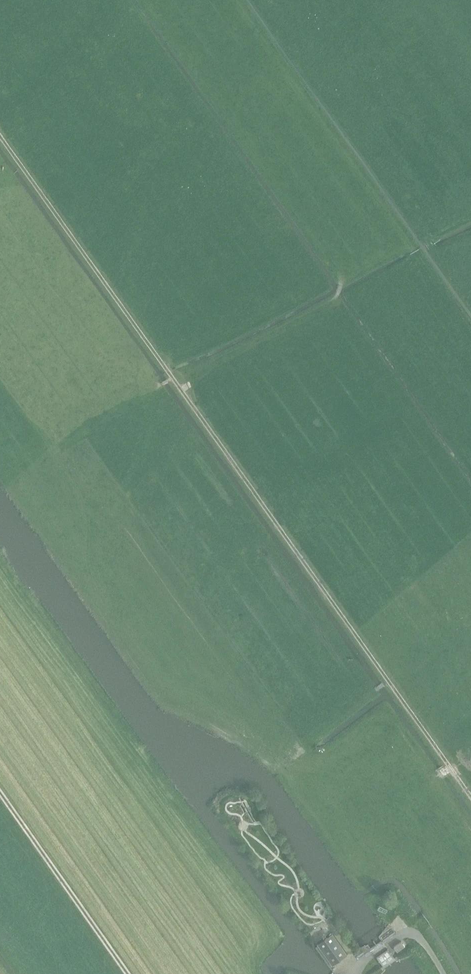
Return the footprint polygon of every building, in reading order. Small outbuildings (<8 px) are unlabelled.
[(332,932),(317,943),(333,964),(347,954),(332,932)] [(394,947),(397,952),(405,946),(401,942),(394,947)]
